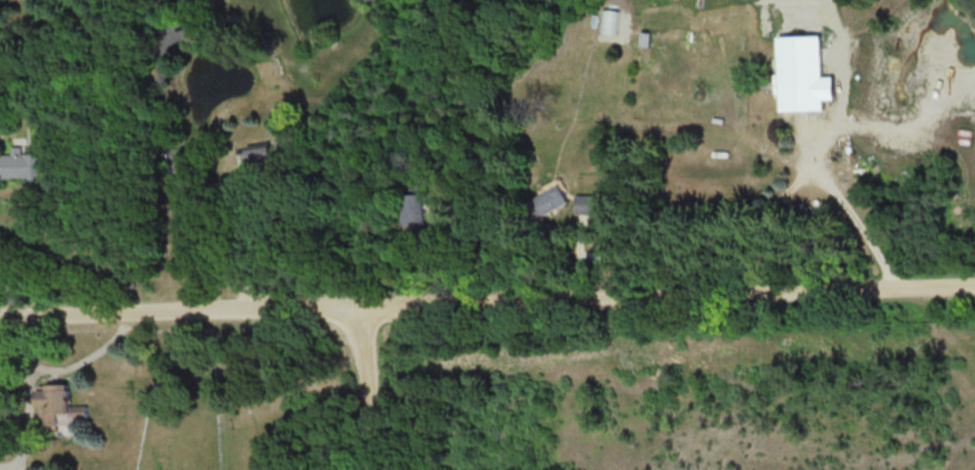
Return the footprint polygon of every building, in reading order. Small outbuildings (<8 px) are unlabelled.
[(651,31),(643,31),(642,44),(650,44),(651,31)] [(784,56),(773,56),(773,96),(784,96),(784,56)] [(251,162),(276,159),(275,144),(249,147),(251,162)] [(0,154),(0,177),(45,177),(45,152),(23,152),(23,146),(13,146),(13,154),(0,154)] [(568,202),(559,183),(528,197),(537,216),(568,202)] [(427,222),(426,192),(403,193),(404,223),(427,222)] [(577,212),(601,212),(601,194),(577,194),(577,212)] [(81,405),(71,405),(71,382),(46,383),(46,388),(39,388),(39,424),(81,423),(81,405)]
